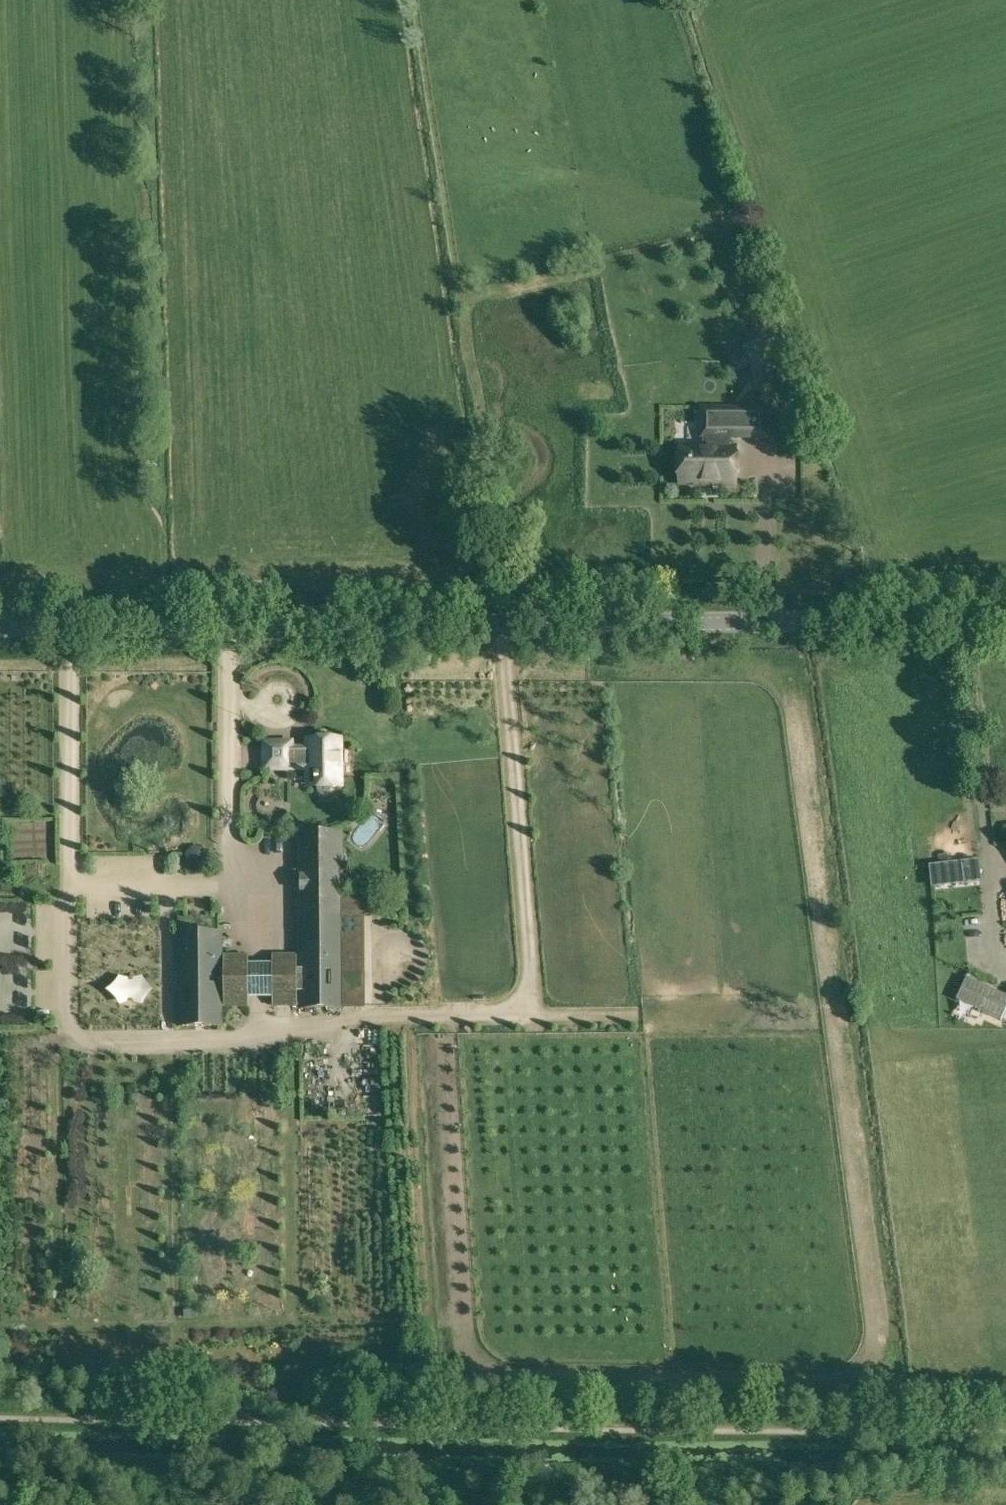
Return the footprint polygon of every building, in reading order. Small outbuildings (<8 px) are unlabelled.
[(761,342),(742,349),(754,386),(773,380),(761,342)] [(715,434),(704,434),(704,449),(681,449),(681,483),(702,483),(702,481),(734,481),(734,449),(731,449),(731,437),(766,436),(766,409),(715,409),(715,434)] [(745,488),(815,483),(814,465),(743,469),(745,488)] [(767,556),(804,552),(800,505),(817,503),(816,484),(748,490),(749,510),(762,509),(767,556)] [(307,787),(319,786),(319,793),(322,795),(326,795),(330,793),(330,786),(341,786),(340,738),(307,739),(307,748),(291,748),(291,742),(264,742),(264,769),(307,769),(307,787)] [(300,1010),(342,1010),(342,1007),(341,901),(341,832),(299,833),(300,958),(272,958),(272,967),(247,967),(247,958),(220,958),(220,935),(177,935),(178,1027),(221,1027),(221,1008),(247,1007),(247,1001),(272,1000),(272,1007),(300,1007),(300,1010)] [(186,861),(192,868),(202,868),(209,861),(209,852),(202,845),(193,845),(186,851),(186,861)] [(933,886),(944,885),(942,862),(931,863),(933,886)] [(25,863),(25,878),(40,878),(40,863),(25,863)] [(371,901),(341,901),(342,1007),(362,1007),(362,916),(371,916),(371,901)] [(1005,1012),(1005,1002),(965,985),(956,1007),(1000,1026),(1005,1012)] [(386,1349),(401,1349),(400,1335),(386,1335),(386,1349)]
